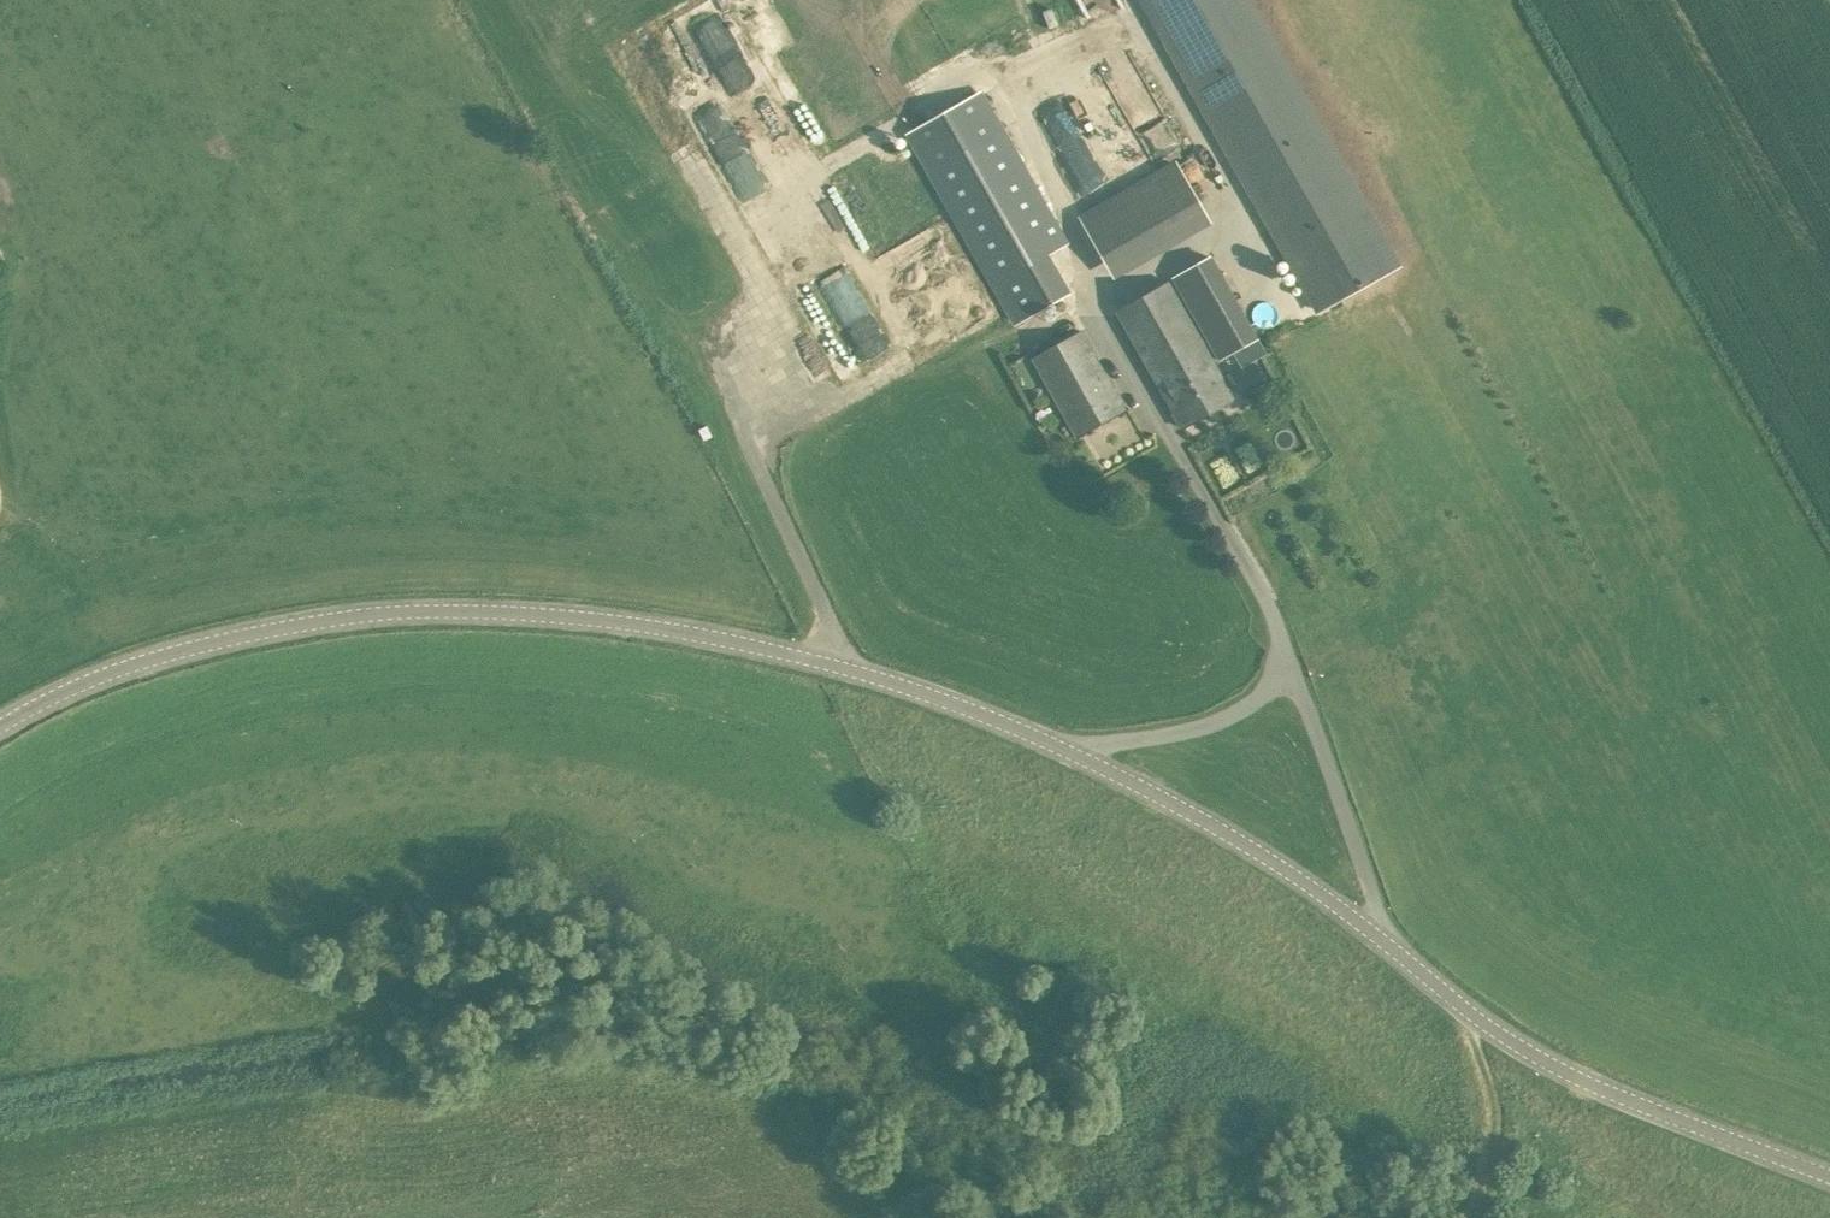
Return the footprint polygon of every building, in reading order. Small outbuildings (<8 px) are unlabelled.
[(1104,11),(1118,3),(1117,0),(1081,0),(1087,9),(1098,2),(1104,11)] [(1320,311),(1397,268),(1245,0),(1144,0),(1320,311)] [(706,33),(678,48),(699,88),(727,74),(706,33)] [(979,93),(908,133),(1017,322),(1070,292),(1048,254),(1065,244),(979,93)] [(769,140),(738,159),(790,242),(821,223),(769,140)] [(1178,164),(1081,218),(1105,260),(1201,205),(1178,164)] [(836,243),(806,256),(839,331),(868,318),(836,243)] [(1211,256),(1173,278),(1219,360),(1257,339),(1211,256)] [(1182,427),(1196,419),(1197,420),(1220,407),(1220,406),(1234,398),(1168,281),(1116,310),(1182,427)] [(1081,329),(1031,357),(1076,437),(1126,409),(1081,329)] [(713,431),(709,421),(701,425),(706,434),(713,431)]
